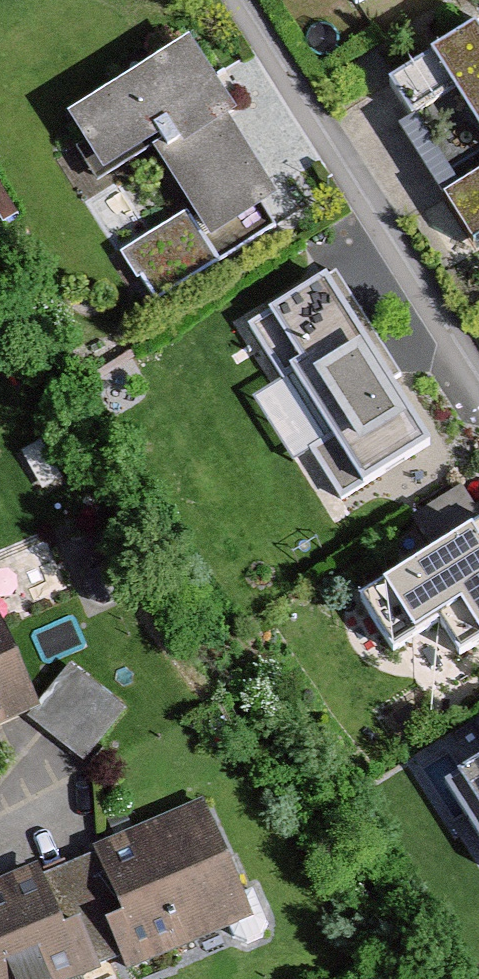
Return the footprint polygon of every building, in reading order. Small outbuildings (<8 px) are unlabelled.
[(347,14),(370,0),(339,0),(347,14)] [(252,119),(198,35),(56,126),(99,192),(160,152),(230,262),(277,232),(264,212),(279,202),(234,131),(252,119)] [(465,35),(411,69),(478,178),(434,205),(465,256),(478,248),(478,57),(465,35)] [(223,265),(189,212),(124,253),(158,306),(223,265)] [(443,447),(335,270),(249,321),(287,383),(299,376),(336,436),(315,448),(349,504),(443,447)] [(468,483),(415,515),(438,554),(363,599),(398,656),(445,628),(464,659),(478,650),(478,500),(468,483)] [(0,671),(0,727),(20,718),(0,671)] [(118,713),(67,676),(31,725),(82,763),(118,713)] [(437,792),(478,862),(478,765),(437,792)] [(242,921),(194,807),(86,852),(111,911),(94,918),(117,973),(242,921)] [(25,875),(0,885),(0,978),(92,978),(94,978),(73,924),(49,933),(25,875)]
